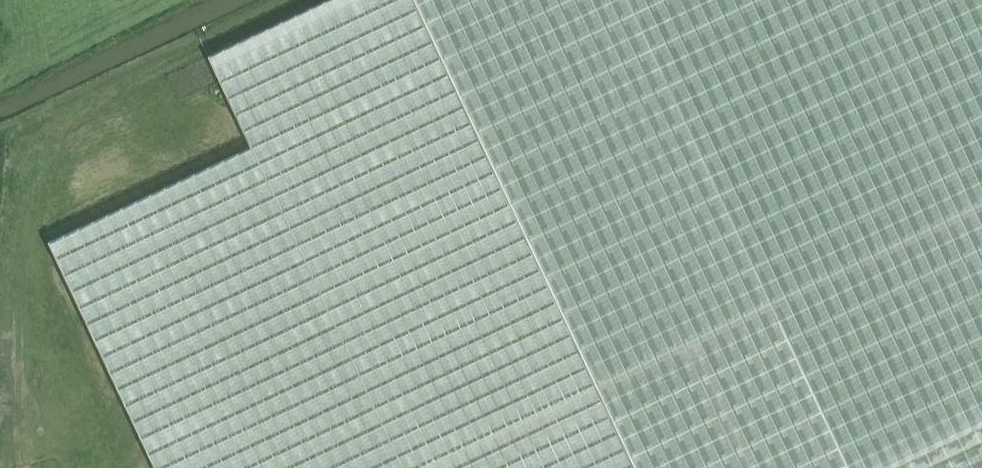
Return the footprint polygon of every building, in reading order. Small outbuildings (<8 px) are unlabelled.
[(219,52),(262,144),(49,243),(156,467),(981,467),(981,0),(329,0),(219,52)]
